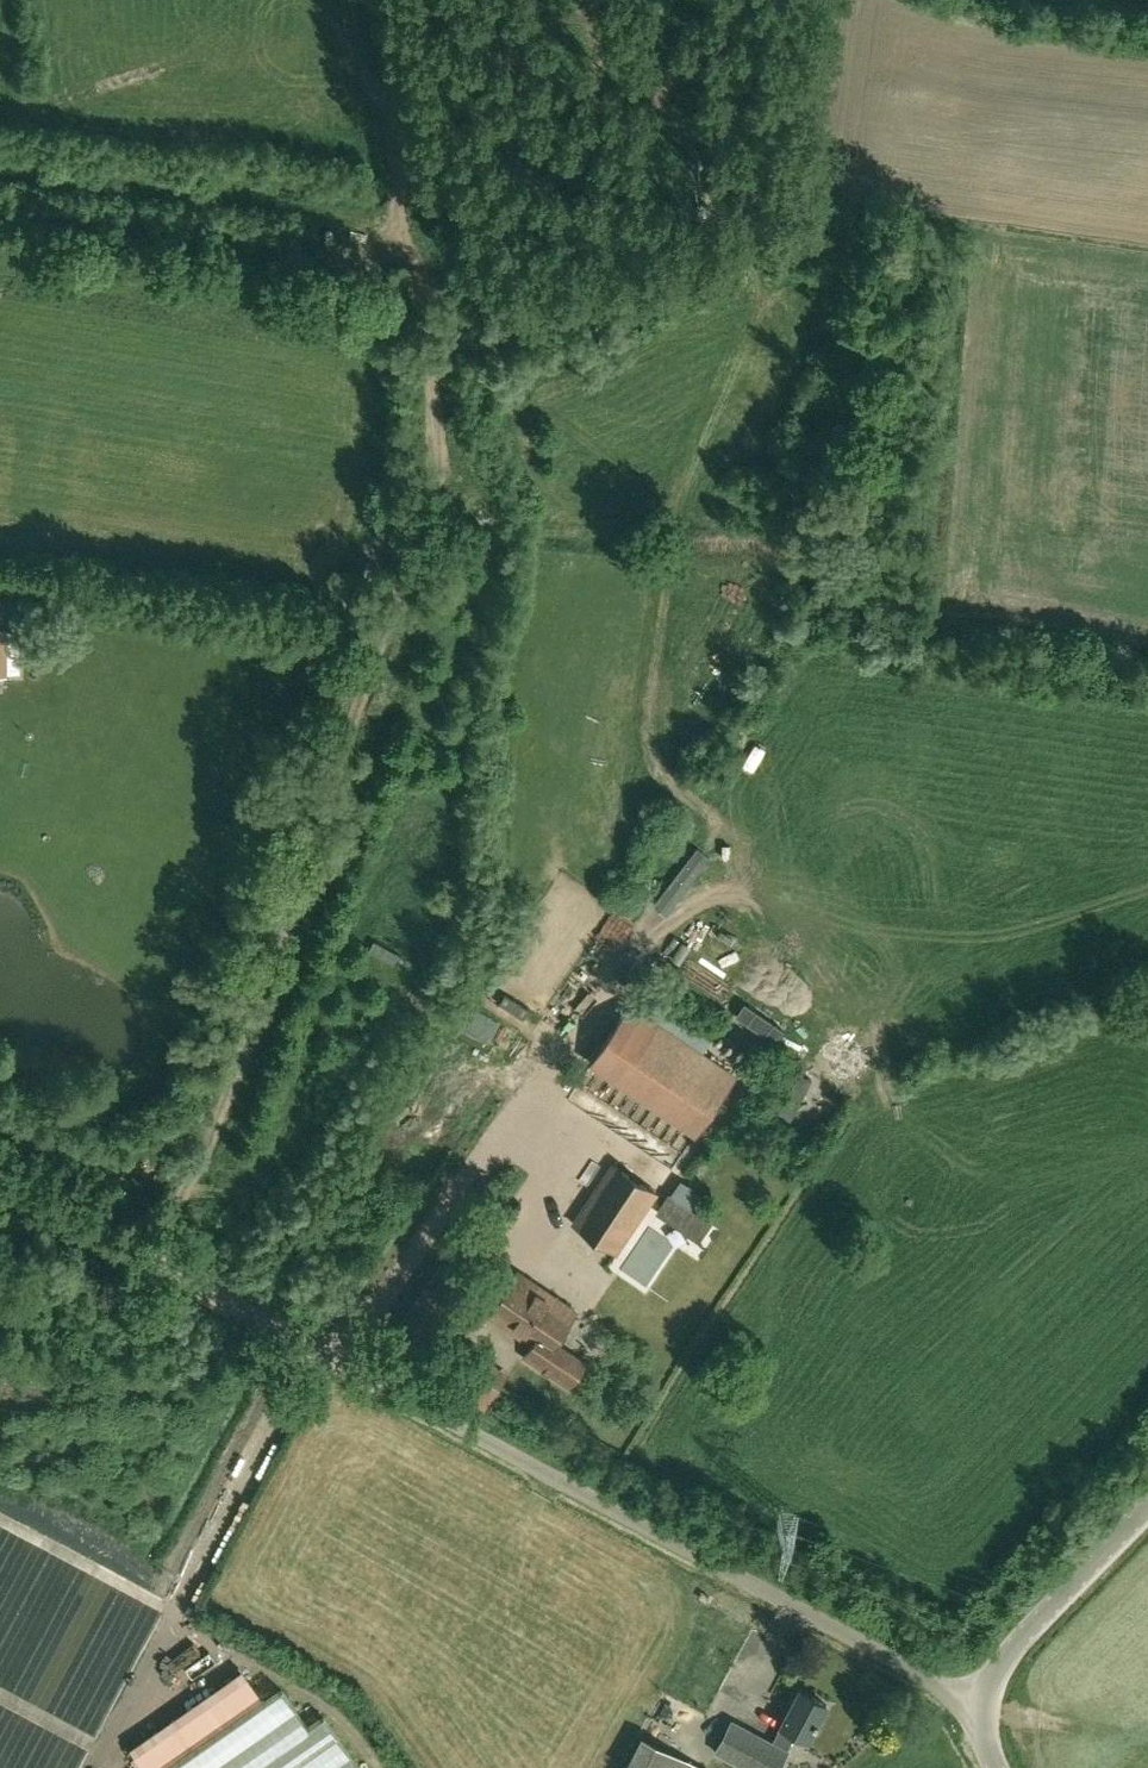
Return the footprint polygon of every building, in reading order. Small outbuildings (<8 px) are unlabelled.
[(617,1165),(576,1223),(619,1253),(660,1195),(617,1165)] [(665,1216),(698,1239),(709,1223),(676,1200),(665,1216)] [(424,1338),(462,1278),(441,1264),(429,1283),(427,1281),(402,1322),(403,1323),(390,1346),(411,1357),(424,1338)] [(489,1313),(532,1343),(522,1357),(570,1390),(588,1363),(557,1343),(578,1312),(518,1270),(489,1313)] [(325,1716),(308,1728),(281,1689),(168,1767),(361,1767),(325,1716)] [(827,1703),(800,1689),(782,1724),(773,1741),(732,1719),(716,1750),(750,1767),(779,1767),(789,1749),(788,1748),(797,1731),(809,1738),(827,1703)] [(641,1735),(624,1767),(705,1767),(641,1735)]
